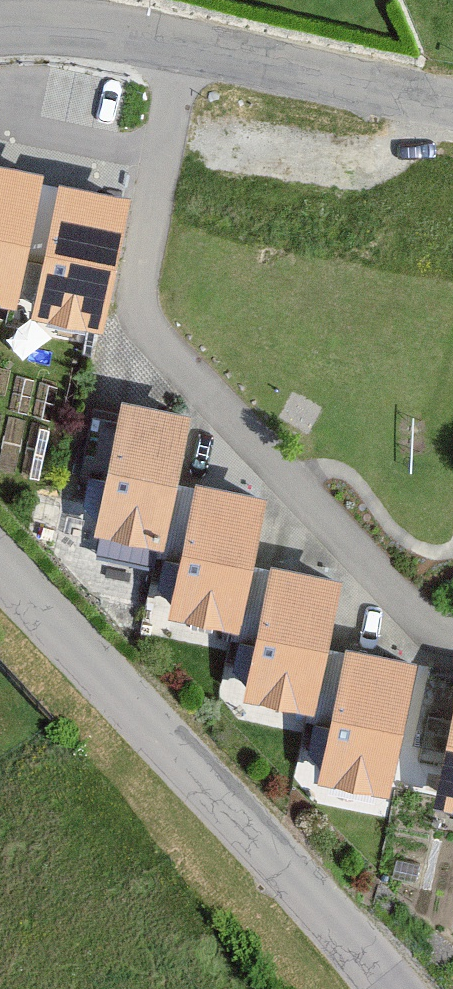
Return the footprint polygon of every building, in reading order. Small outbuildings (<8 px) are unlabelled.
[(0,145),(0,284),(14,287),(42,154),(0,145)] [(133,177),(61,161),(32,294),(105,309),(133,177)] [(197,410),(118,392),(89,523),(168,541),(181,469),(197,410)] [(276,486),(181,469),(168,541),(156,607),(250,624),(266,548),(276,486)] [(342,564),(266,548),(250,624),(239,677),(314,693),(326,638),(342,564)] [(421,658),(326,638),(314,693),(299,764),(394,784),(421,658)] [(440,786),(452,789),(452,721),(440,786)]
